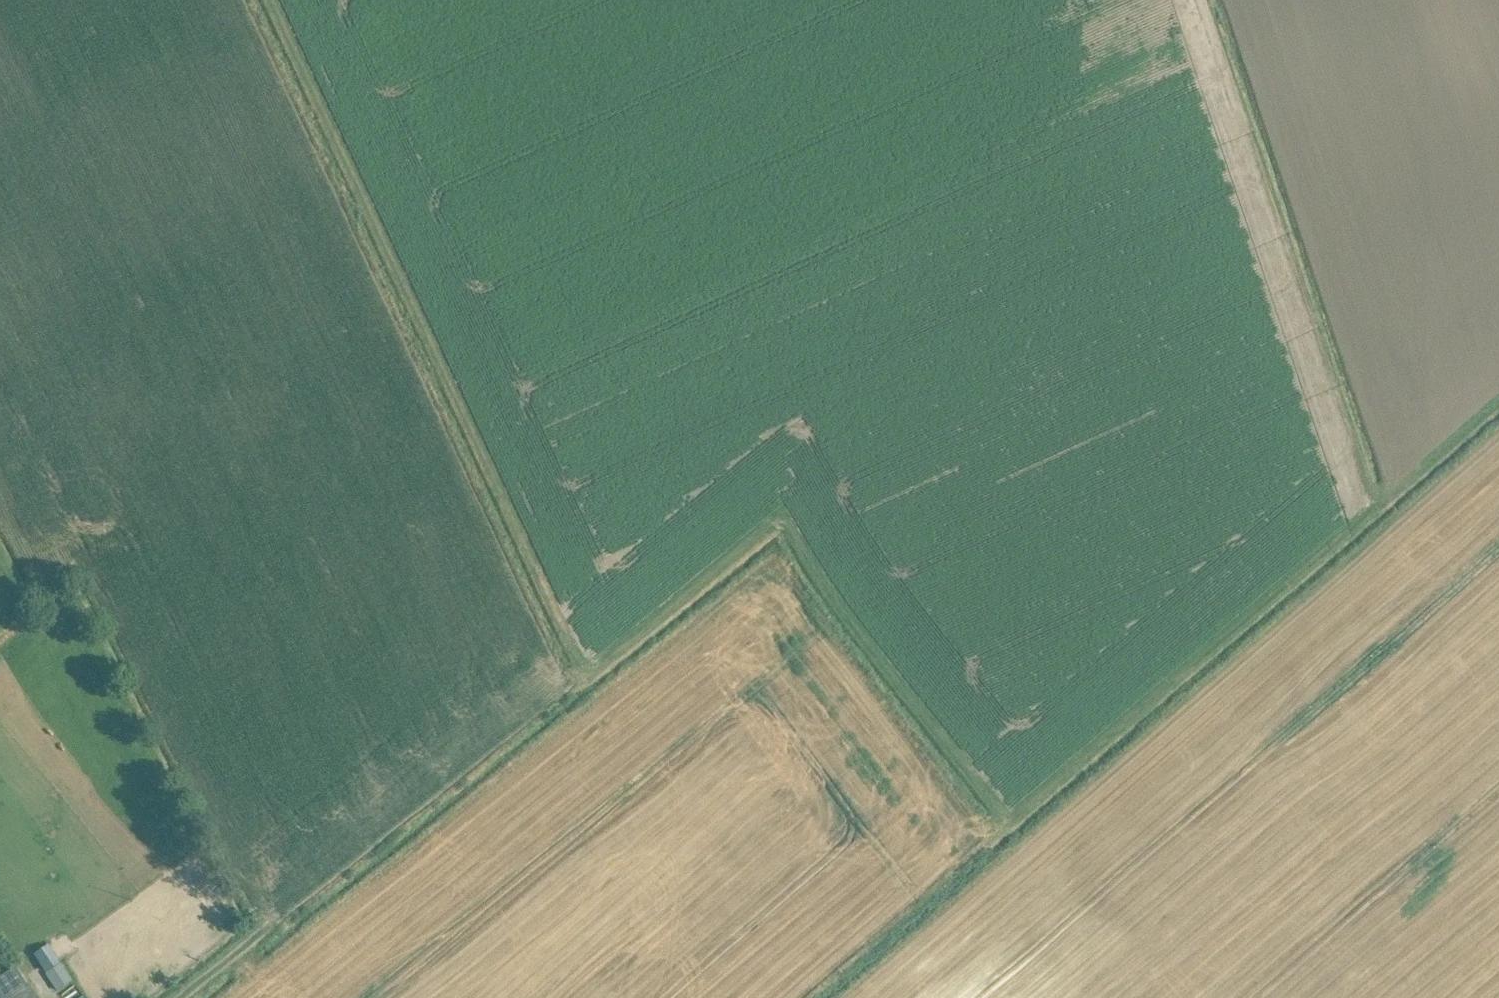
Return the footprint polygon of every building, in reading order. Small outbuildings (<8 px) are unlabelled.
[(29,986),(11,997),(37,997),(29,986)]
